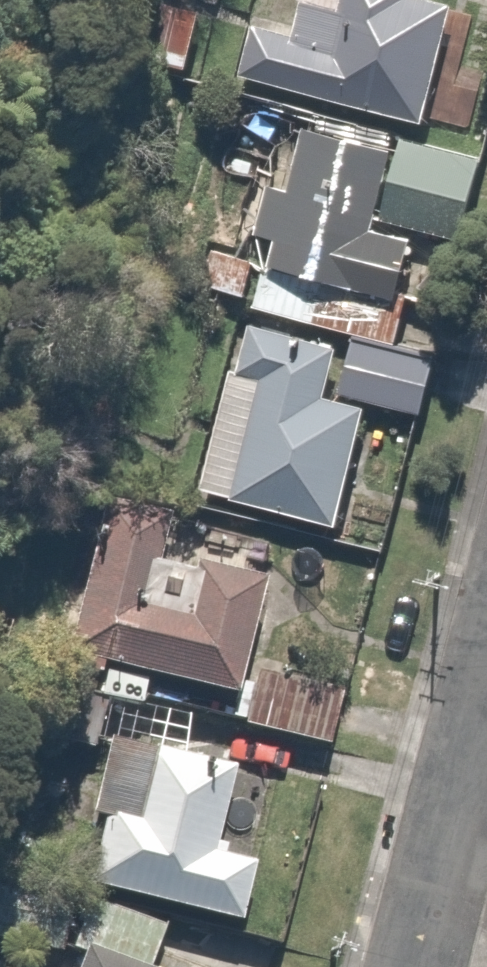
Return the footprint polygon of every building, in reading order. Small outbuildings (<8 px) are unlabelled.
[(206,114),(393,163),(425,44),(381,32),(384,18),(359,12),(362,0),(274,0),(264,37),(271,39),(261,76),(219,65),(206,114)] [(372,173),(281,152),(267,211),(239,204),(227,257),(255,263),(248,293),(392,327),(408,257),(355,245),(372,173)] [(225,293),(215,339),(367,373),(377,327),(225,293)] [(197,396),(174,517),(333,546),(354,432),(304,423),(313,375),(212,357),(205,398),(197,396)] [(331,373),(328,417),(411,424),(415,380),(331,373)] [(146,537),(69,525),(46,688),(223,713),(241,586),(141,572),(146,537)] [(226,711),(223,754),(309,760),(312,717),(226,711)] [(76,845),(60,907),(216,946),(231,886),(225,884),(247,796),(89,756),(67,842),(76,845)] [(66,940),(61,966),(132,966),(135,952),(66,940)]
